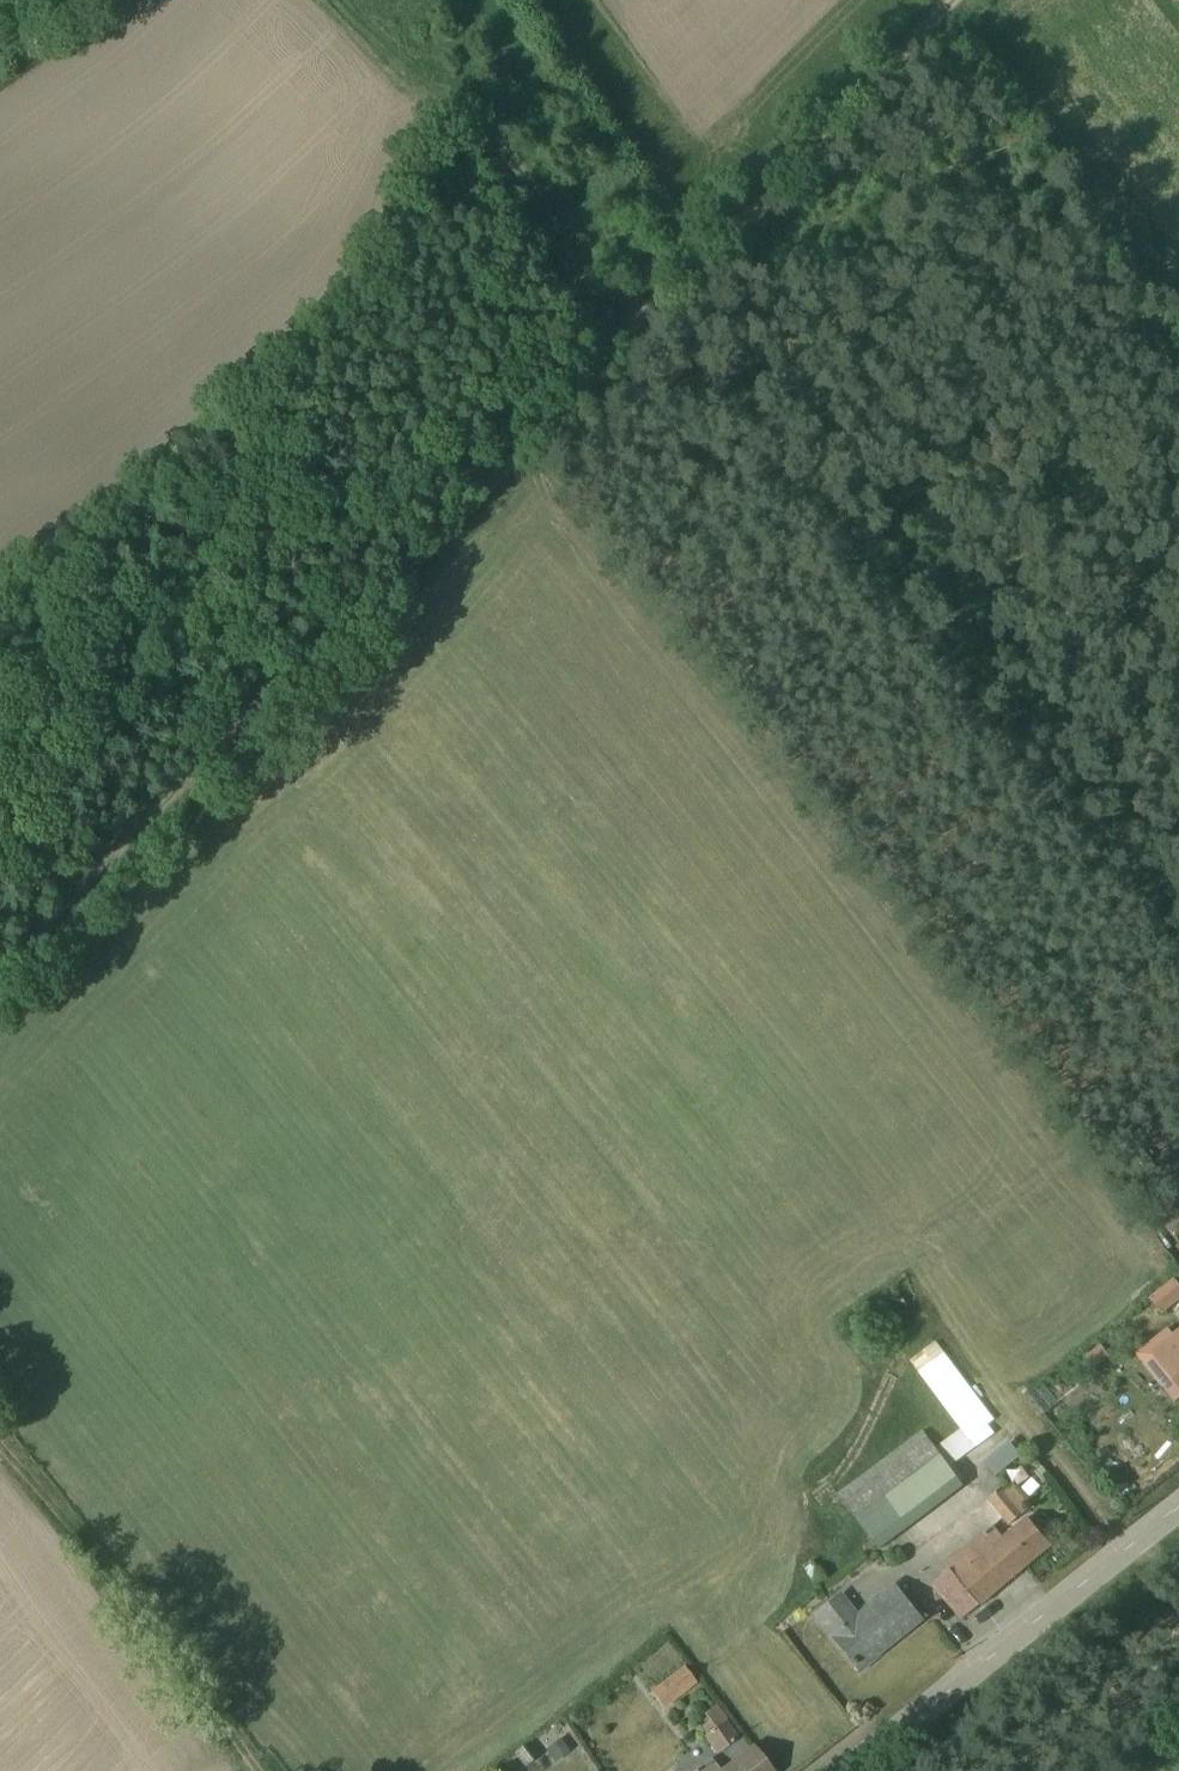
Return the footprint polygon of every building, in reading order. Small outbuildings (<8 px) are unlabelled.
[(1152,1294),(1164,1311),(1178,1300),(1178,1274),(1152,1294)] [(1136,1326),(1178,1383),(1178,1317),(1171,1323),(1160,1309),(1136,1326)] [(912,1330),(907,1322),(881,1340),(887,1348),(912,1330)] [(910,1361),(961,1430),(934,1449),(923,1433),(838,1494),(878,1549),(977,1477),(963,1458),(975,1450),(974,1448),(1001,1429),(937,1341),(910,1361)] [(1084,1355),(1093,1368),(1112,1356),(1103,1342),(1084,1355)] [(962,1621),(1050,1547),(1024,1515),(1032,1508),(999,1470),(978,1487),(987,1498),(972,1511),(987,1528),(943,1564),(949,1570),(931,1585),(962,1621)] [(924,1620),(893,1582),(857,1611),(840,1591),(811,1615),(859,1674),(924,1620)] [(697,1683),(683,1664),(651,1687),(665,1706),(697,1683)] [(716,1725),(729,1717),(719,1703),(707,1711),(716,1725)] [(728,1717),(706,1737),(722,1754),(743,1734),(728,1717)] [(752,1743),(719,1768),(712,1758),(695,1770),(774,1770),(752,1743)]
